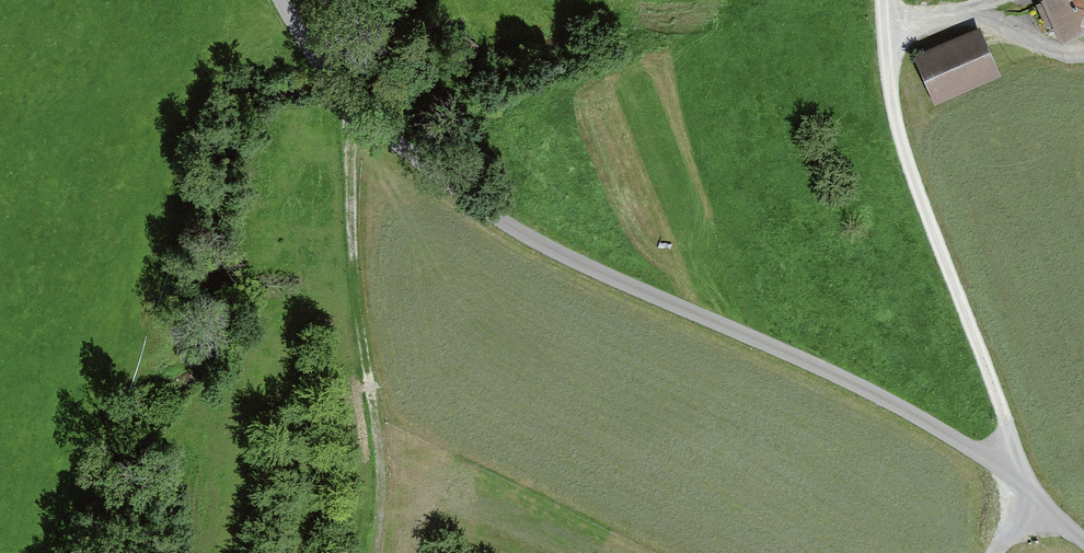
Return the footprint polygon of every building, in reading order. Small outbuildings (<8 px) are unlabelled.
[(1041,1),(1061,46),(1083,35),(1083,0),(1044,0),(1041,1)] [(914,60),(937,110),(1004,81),(981,30),(914,60)]
